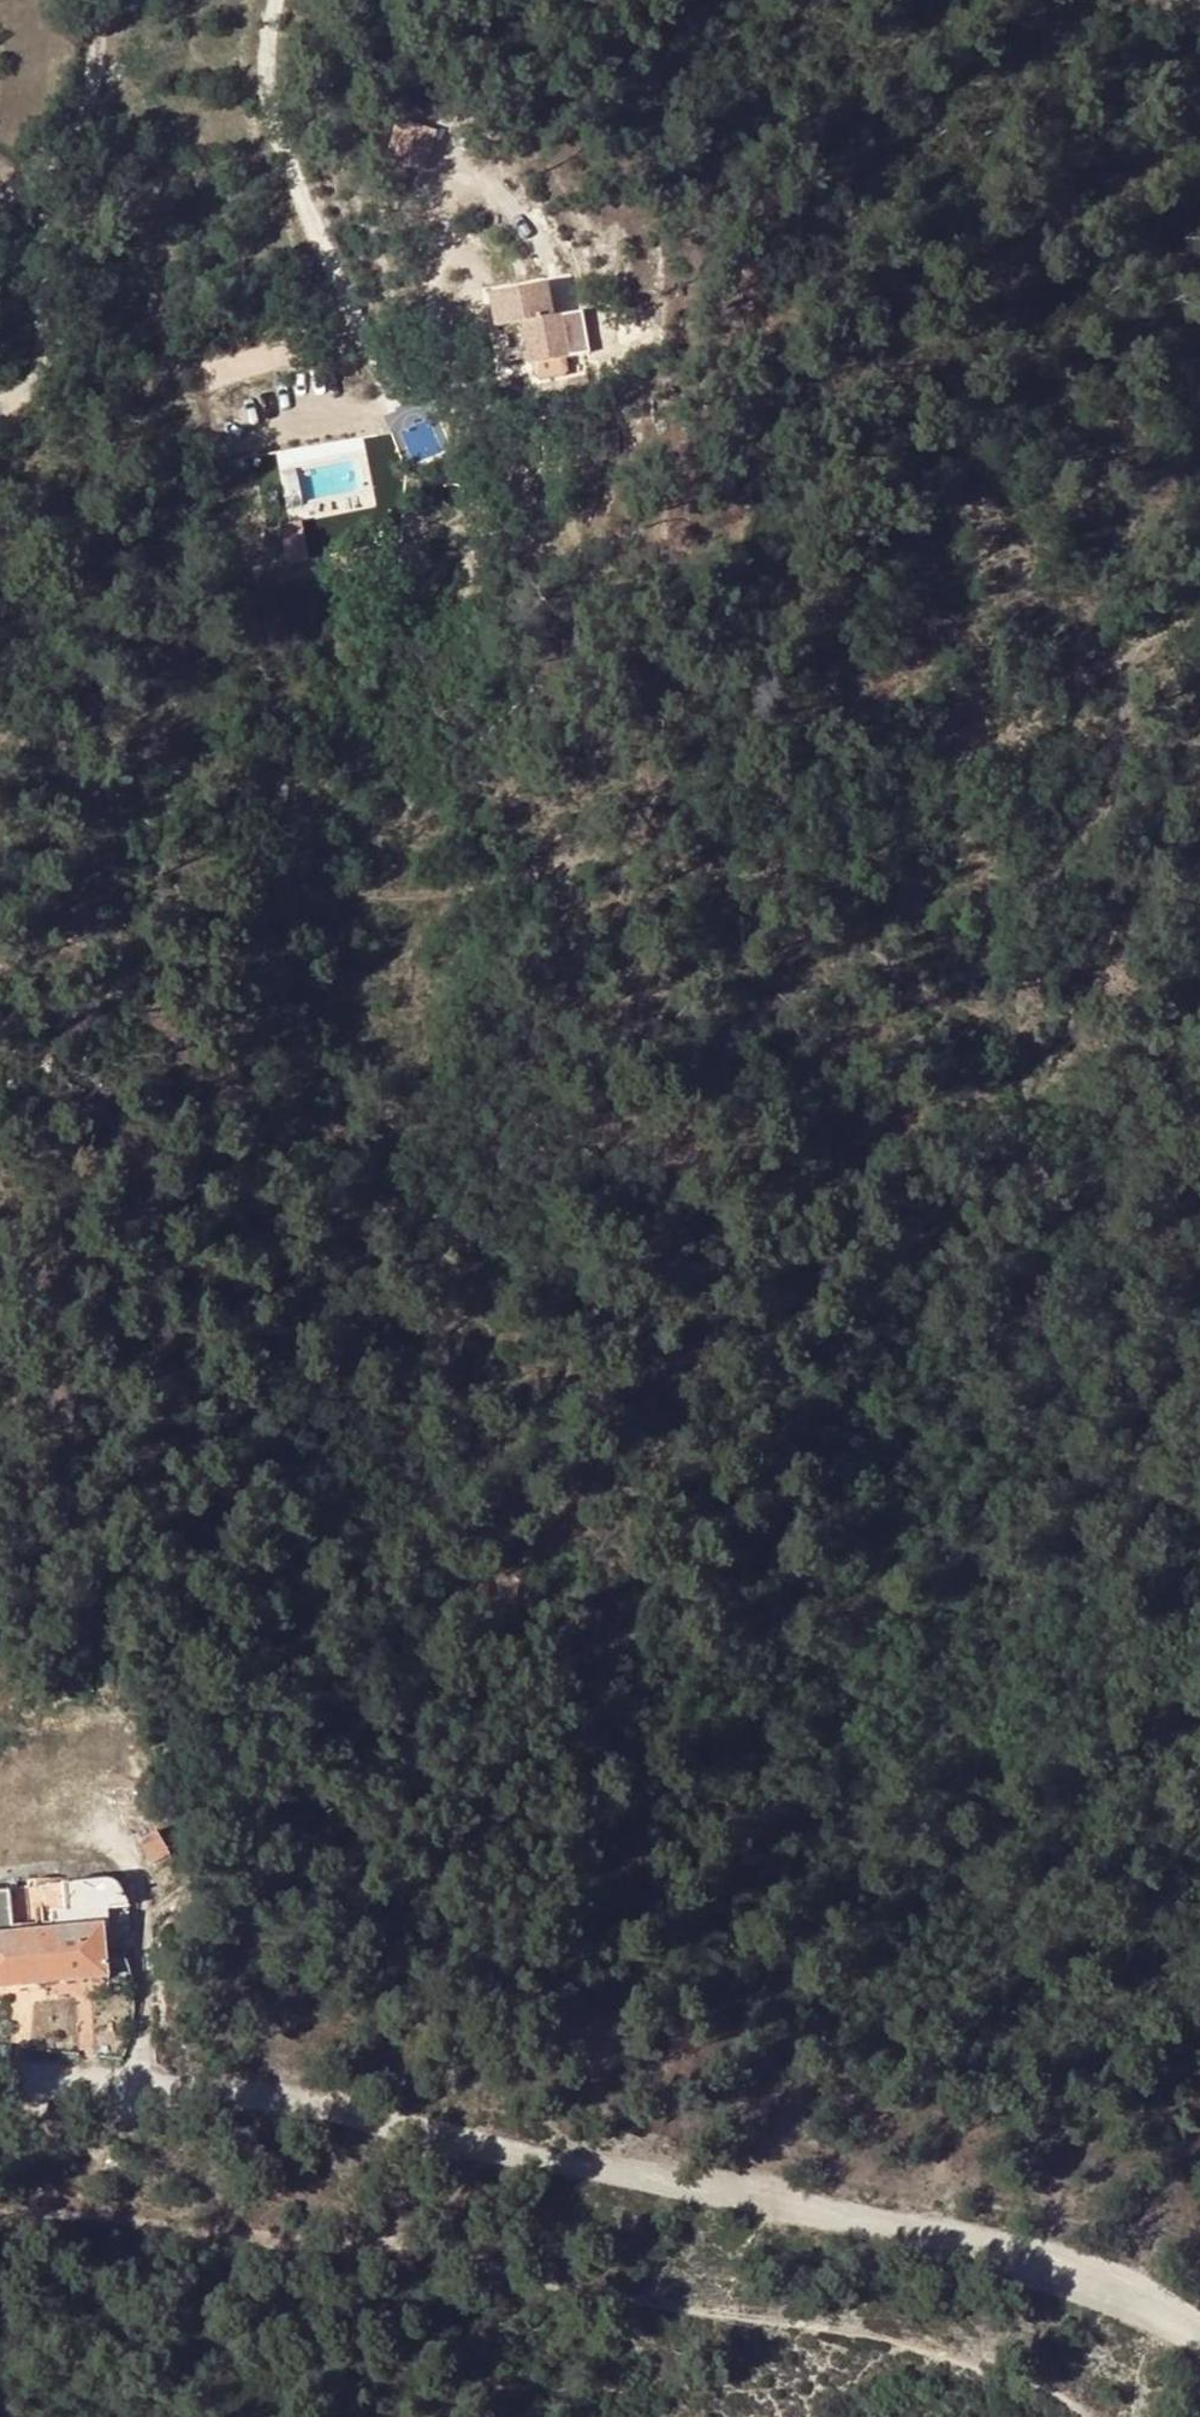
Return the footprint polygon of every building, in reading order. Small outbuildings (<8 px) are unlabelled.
[(505,362),(587,346),(579,306),(554,311),(547,278),(483,290),(489,321),(496,319),(505,362)] [(301,460),(304,493),(367,487),(364,455),(301,460)] [(303,518),(283,521),(289,560),(309,557),(303,518)] [(66,1908),(66,1924),(102,1922),(101,1907),(66,1908)] [(14,1927),(13,1912),(0,1913),(0,1929),(14,1927)] [(14,1927),(0,1929),(0,1983),(107,1976),(102,1922),(66,1924),(14,1927)]
